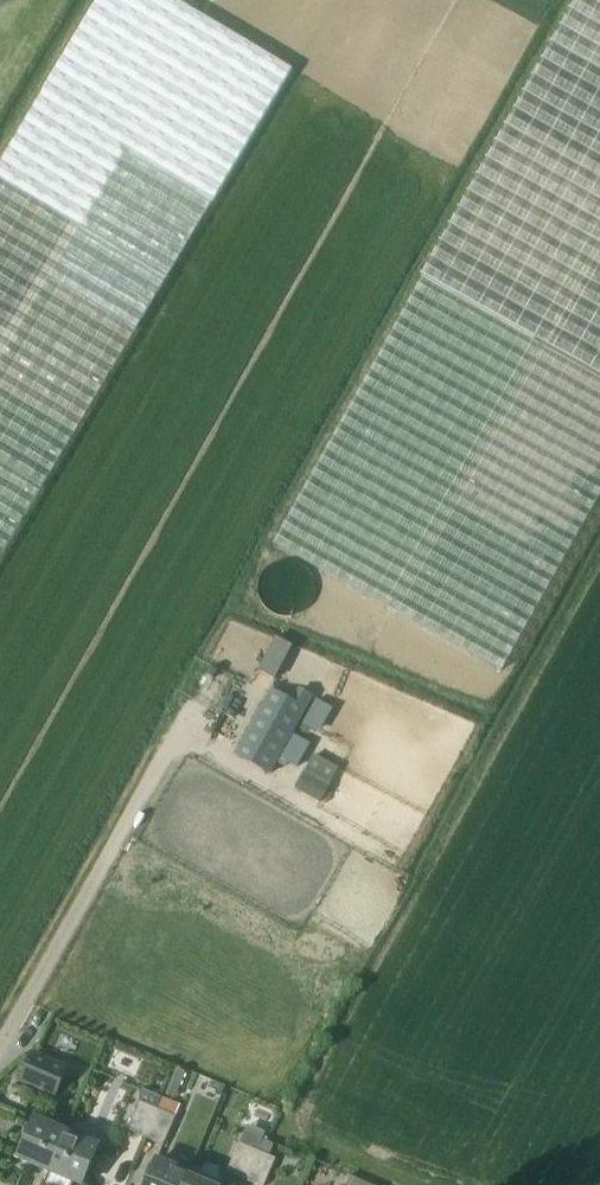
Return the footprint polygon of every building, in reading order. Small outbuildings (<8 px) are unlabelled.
[(0,166),(0,559),(292,69),(203,16),(176,0),(99,0),(0,166)] [(274,544),(296,556),(311,565),(501,671),(599,493),(599,0),(577,0),(422,278),(274,544)] [(209,665),(205,674),(210,677),(211,677),(216,670),(209,665)] [(271,773),(312,698),(297,690),(292,698),(272,687),(235,754),(271,773)] [(311,735),(325,710),(312,703),(299,728),(311,735)] [(320,803),(336,774),(313,760),(296,789),(320,803)] [(55,1096),(67,1068),(32,1054),(21,1081),(55,1096)] [(144,1138),(156,1110),(161,1099),(143,1091),(127,1131),(136,1135),(144,1138)] [(162,1146),(174,1117),(181,1120),(185,1109),(161,1099),(156,1110),(144,1138),(154,1142),(162,1146)] [(48,1174),(65,1133),(33,1120),(17,1161),(48,1174)] [(97,1147),(65,1133),(48,1174),(75,1184),(81,1184),(97,1147)] [(246,1181),(257,1152),(262,1141),(244,1133),(227,1173),(246,1181)] [(275,1160),(268,1156),(272,1145),(262,1141),(257,1152),(246,1181),(256,1184),(265,1184),(275,1160)] [(189,1174),(157,1161),(147,1184),(184,1184),(189,1174)] [(189,1174),(184,1184),(215,1184),(189,1174)]
